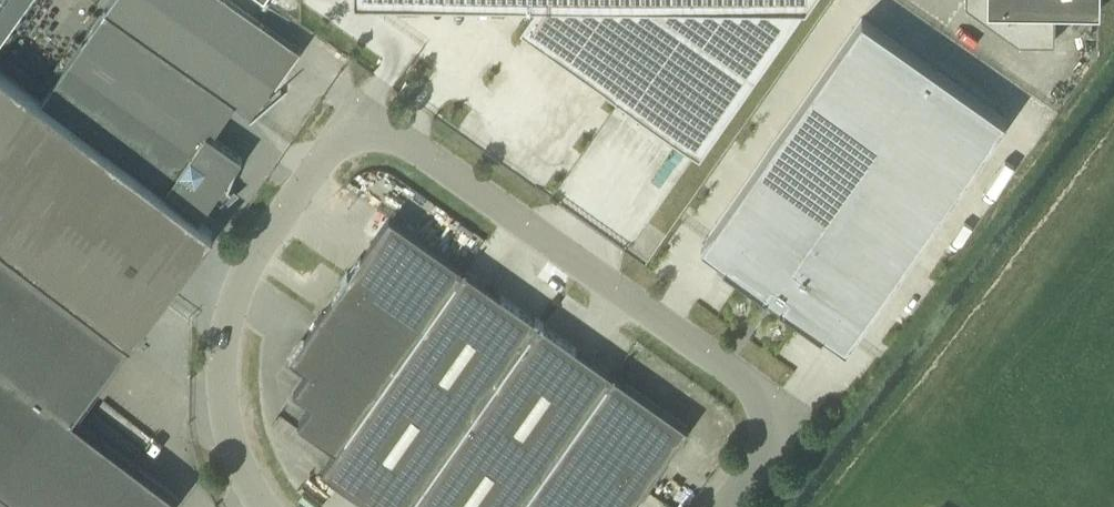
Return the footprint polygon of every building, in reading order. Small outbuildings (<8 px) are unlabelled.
[(24,0),(0,0),(0,34),(24,0)] [(235,102),(251,114),(250,115),(250,116),(256,111),(255,109),(261,101),(264,103),(271,96),(266,92),(274,81),(276,82),(300,48),(299,47),(298,49),(229,0),(112,0),(105,10),(235,102)] [(520,23),(699,150),(805,0),(536,0),(520,23)] [(965,1),(1018,38),(1053,39),(1053,8),(1096,8),(1099,8),(1100,0),(965,0),(965,1)] [(884,6),(722,234),(745,250),(744,252),(787,282),(788,280),(801,289),(799,291),(842,322),(844,320),(862,333),(867,336),(1029,109),(884,6)] [(105,10),(41,100),(202,213),(215,194),(222,199),(218,203),(219,204),(225,199),(231,191),(227,188),(238,162),(242,157),(211,136),(235,102),(105,10)] [(25,506),(170,506),(178,497),(71,417),(131,339),(212,231),(0,71),(0,488),(25,506)] [(336,449),(463,268),(389,216),(289,357),(308,370),(294,390),(312,403),(299,423),(336,449)] [(539,321),(463,268),(336,449),(322,469),(375,506),(408,506),(539,321)] [(614,374),(539,321),(408,506),(520,506),(614,374)] [(614,374),(520,506),(631,506),(688,426),(614,374)]
